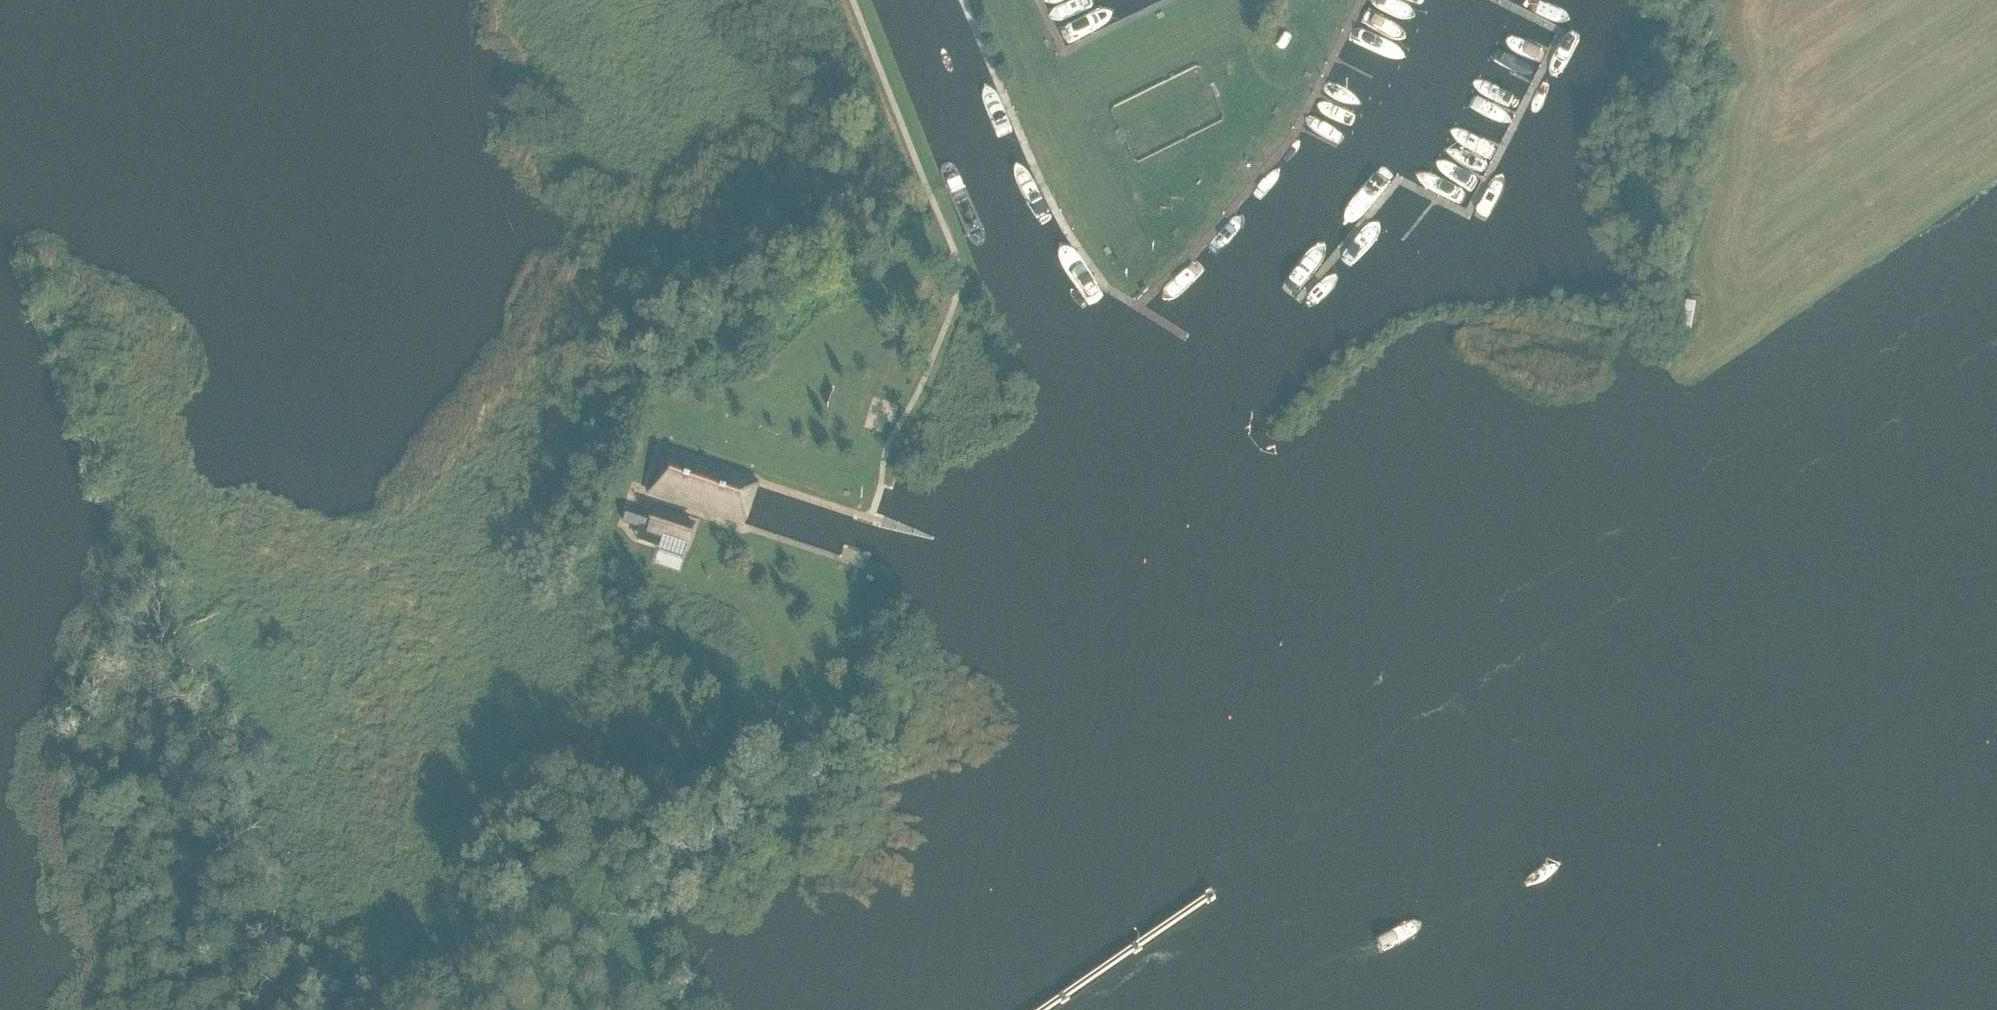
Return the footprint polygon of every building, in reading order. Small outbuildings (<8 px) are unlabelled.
[(757,482),(663,450),(648,493),(743,525),(757,482)] [(643,530),(647,515),(628,509),(624,524),(643,530)] [(687,546),(692,530),(694,524),(672,517),(673,514),(657,509),(649,534),(687,546)] [(1211,892),(1210,890),(1201,895),(1207,904),(1216,898),(1214,896),(1213,894),(1211,892)] [(1142,948),(1137,940),(1128,946),(1134,954),(1142,948)] [(1070,998),(1064,990),(1055,996),(1061,1004),(1070,998)]
